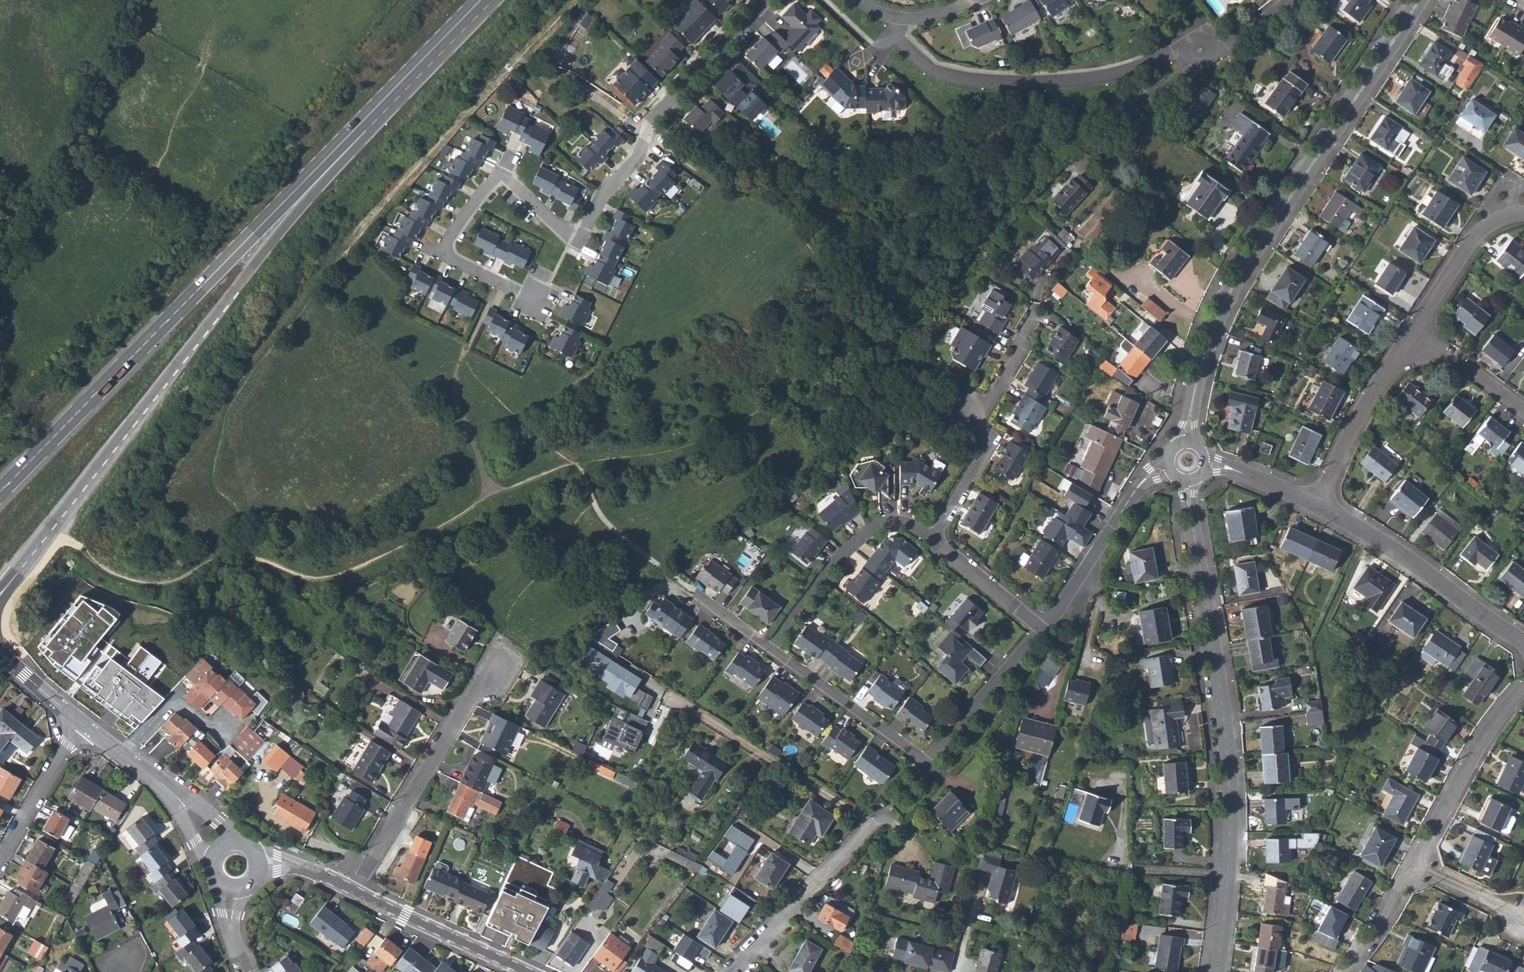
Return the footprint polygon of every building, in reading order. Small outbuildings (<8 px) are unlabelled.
[(692,45),(708,29),(704,26),(713,16),(696,0),(694,0),(671,24),(692,45)] [(721,15),(730,6),(726,2),(728,0),(706,0),(721,15)] [(1039,9),(1042,6),(1050,17),(1060,10),(1059,8),(1071,0),(1034,0),(1039,9)] [(1365,2),(1362,0),(1349,0),(1348,2),(1342,10),(1358,22),(1370,6),(1365,2)] [(1460,38),(1474,6),(1462,0),(1454,0),(1451,5),(1448,4),(1442,19),(1445,20),(1440,29),(1460,38)] [(1040,19),(1029,1),(1022,5),(1022,6),(1015,10),(1015,11),(1010,14),(1010,13),(1001,18),(1010,36),(1040,19)] [(806,16),(793,4),(781,18),(792,29),(794,30),(790,33),(788,32),(782,39),(788,45),(797,54),(804,47),(803,46),(819,28),(815,25),(820,20),(810,11),(806,16)] [(593,20),(587,14),(578,23),(584,29),(593,20)] [(716,20),(713,16),(704,26),(708,29),(716,20)] [(1517,55),(1523,44),(1523,34),(1520,31),(1522,28),(1508,20),(1507,23),(1498,18),(1487,36),(1517,55)] [(1001,37),(992,19),(975,27),(976,29),(973,30),(972,28),(970,24),(956,30),(964,47),(971,44),(971,45),(978,47),(982,45),(983,41),(992,38),(995,39),(1001,37)] [(1310,50),(1328,62),(1346,38),(1328,25),(1310,50)] [(782,39),(774,32),(766,41),(763,38),(756,45),(755,44),(751,49),(751,50),(745,57),(760,71),(777,52),(780,54),(788,45),(782,39)] [(683,47),(669,34),(661,43),(662,45),(645,63),(661,78),(679,60),(675,56),(683,47)] [(1419,65),(1445,81),(1452,71),(1453,69),(1453,68),(1452,66),(1451,66),(1450,66),(1449,67),(1443,63),(1450,52),(1434,42),(1419,65)] [(1459,75),(1460,76),(1471,83),(1483,64),(1468,55),(1462,64),(1465,66),(1459,75)] [(654,78),(636,60),(612,86),(634,106),(644,96),(640,92),(646,87),(654,78)] [(749,72),(740,64),(732,72),(741,80),(749,72)] [(874,88),(865,89),(865,86),(855,86),(850,85),(845,79),(846,78),(836,68),(819,86),(844,109),(865,109),(865,113),(875,113),(875,111),(900,110),(905,106),(904,102),(902,100),(904,99),(890,84),(885,89),(883,90),(874,90),(874,88)] [(1264,104),(1282,117),(1306,83),(1289,71),(1284,79),(1282,78),(1264,104)] [(763,85),(749,72),(741,80),(749,88),(752,85),(758,91),(763,85)] [(732,79),(729,76),(725,81),(723,79),(716,86),(723,93),(719,96),(726,103),(730,100),(736,106),(738,105),(744,111),(743,113),(750,120),(764,106),(756,99),(759,96),(757,95),(752,90),(745,96),(745,95),(744,94),(742,93),(741,91),(739,90),(743,87),(741,85),(740,84),(740,83),(739,82),(739,81),(739,80),(738,79),(737,78),(736,78),(735,77),(734,77),(733,78),(732,79)] [(1455,85),(1465,91),(1471,83),(1460,76),(1455,85)] [(855,86),(846,78),(845,79),(850,85),(855,86)] [(1394,102),(1413,115),(1428,92),(1409,79),(1394,102)] [(752,85),(749,88),(752,90),(757,95),(765,87),(763,85),(758,91),(752,85)] [(1186,105),(1179,110),(1184,120),(1196,114),(1199,116),(1216,94),(1204,85),(1199,92),(1196,90),(1192,96),(1193,97),(1189,102),(1185,103),(1186,105)] [(646,87),(640,92),(644,96),(649,90),(646,87)] [(696,107),(683,120),(698,135),(711,122),(714,125),(724,114),(709,100),(699,110),(696,107)] [(1448,112),(1451,114),(1458,102),(1456,100),(1448,112)] [(1470,100),(1459,117),(1471,124),(1482,132),(1493,115),(1470,100)] [(508,130),(520,136),(526,125),(528,121),(521,117),(523,115),(507,107),(496,130),(506,135),(508,130)] [(1241,171),(1247,163),(1246,162),(1250,157),(1253,159),(1261,147),(1259,145),(1268,133),(1240,113),(1231,126),(1243,135),(1225,159),(1228,162),(1227,163),(1230,165),(1231,164),(1241,171)] [(1404,147),(1402,146),(1394,140),(1400,130),(1401,128),(1384,117),(1369,140),(1397,158),(1404,147)] [(1455,124),(1467,132),(1471,124),(1459,117),(1455,124)] [(526,125),(520,136),(518,141),(531,147),(528,151),(538,156),(549,134),(533,126),(532,128),(526,125)] [(592,141),(595,144),(605,154),(614,144),(617,147),(624,140),(622,139),(626,134),(619,128),(615,132),(612,130),(608,134),(604,130),(592,141)] [(1394,140),(1402,146),(1408,136),(1400,130),(1394,140)] [(1513,130),(1503,145),(1523,159),(1523,136),(1513,130)] [(1419,139),(1429,146),(1433,140),(1423,133),(1419,139)] [(472,141),(464,155),(479,163),(480,164),(486,151),(490,153),(494,144),(480,137),(477,144),(472,141)] [(601,164),(608,157),(605,154),(595,144),(590,149),(586,145),(575,157),(588,171),(598,161),(601,164)] [(1344,179),(1363,192),(1379,168),(1359,154),(1344,179)] [(474,172),(479,163),(464,155),(462,155),(459,161),(455,159),(448,174),(465,182),(471,170),(474,172)] [(1446,180),(1469,196),(1484,173),(1461,158),(1446,180)] [(648,182),(660,193),(662,195),(673,183),(670,180),(675,175),(661,162),(654,169),(657,172),(648,182)] [(550,194),(556,197),(563,182),(556,179),(558,177),(539,168),(532,184),(543,189),(541,192),(549,196),(550,194)] [(1181,201),(1206,219),(1220,199),(1222,200),(1229,192),(1202,172),(1181,201)] [(1066,215),(1092,186),(1080,175),(1074,182),(1071,179),(1064,188),(1066,190),(1064,193),(1058,193),(1053,199),(1054,204),(1066,215)] [(428,196),(429,197),(443,204),(444,204),(450,192),(454,194),(458,185),(444,178),(441,184),(435,182),(428,196)] [(563,182),(556,197),(555,199),(570,206),(568,209),(574,213),(581,199),(575,195),(578,190),(563,182)] [(635,188),(627,196),(645,213),(657,201),(655,199),(660,193),(648,182),(638,192),(635,188)] [(1318,216),(1337,229),(1350,210),(1356,215),(1360,208),(1335,192),(1318,216)] [(1421,215),(1441,228),(1456,204),(1436,192),(1421,215)] [(420,200),(412,215),(427,223),(429,223),(435,211),(438,213),(443,204),(429,197),(426,203),(420,200)] [(617,220),(611,233),(621,238),(627,241),(634,226),(629,223),(632,217),(618,210),(613,219),(617,220)] [(403,219),(396,234),(411,241),(413,242),(419,230),(423,231),(427,223),(412,215),(411,214),(407,221),(403,219)] [(1056,236),(1062,241),(1068,235),(1070,234),(1063,228),(1056,236)] [(1399,250),(1416,262),(1426,248),(1428,250),(1434,242),(1412,228),(1399,250)] [(1293,255),(1312,266),(1328,241),(1310,229),(1293,255)] [(499,238),(480,230),(473,245),(484,251),(483,254),(490,257),(491,256),(497,259),(504,244),(498,241),(499,238)] [(600,254),(601,254),(616,262),(624,247),(618,244),(621,238),(611,233),(607,231),(603,240),(606,242),(600,254)] [(396,234),(395,233),(391,240),(387,237),(380,252),(397,261),(403,248),(407,250),(411,241),(396,234)] [(1072,239),(1068,235),(1062,241),(1067,245),(1072,239)] [(1150,264),(1170,280),(1188,255),(1168,240),(1150,264)] [(1506,268),(1510,264),(1522,274),(1523,272),(1523,252),(1510,241),(1495,260),(1506,268)] [(504,244),(497,259),(504,262),(503,263),(510,267),(512,264),(523,269),(530,253),(512,245),(511,247),(504,244)] [(1023,273),(1033,281),(1052,258),(1037,245),(1031,251),(1029,249),(1017,263),(1025,271),(1023,273)] [(616,262),(601,254),(595,266),(590,264),(585,274),(608,286),(616,270),(613,268),(616,262)] [(1375,285),(1390,295),(1404,274),(1389,263),(1375,285)] [(1506,268),(1518,279),(1522,274),(1510,264),(1506,268)] [(420,268),(413,265),(407,279),(413,282),(410,288),(425,295),(428,290),(433,279),(419,272),(420,268)] [(1115,308),(1105,300),(1105,293),(1113,283),(1091,265),(1085,273),(1090,277),(1084,284),(1094,292),(1094,296),(1090,297),(1084,304),(1104,321),(1115,308)] [(1271,291),(1265,300),(1282,310),(1287,302),(1288,303),(1289,301),(1303,279),(1288,269),(1280,280),(1278,279),(1270,291),(1271,291)] [(442,279),(435,275),(433,279),(428,290),(434,293),(432,298),(446,306),(448,304),(454,290),(440,283),(442,279)] [(1061,297),(1067,289),(1057,281),(1050,289),(1061,297)] [(454,290),(448,304),(454,307),(453,309),(471,318),(479,303),(467,298),(469,295),(462,291),(461,293),(454,290)] [(996,335),(1002,325),(997,322),(1001,316),(1002,317),(1008,306),(1000,301),(1001,299),(990,292),(979,312),(983,314),(977,325),(996,335)] [(564,305),(559,315),(582,326),(589,311),(587,309),(590,303),(575,295),(569,307),(564,305)] [(1364,298),(1376,306),(1378,302),(1366,295),(1364,298)] [(1147,297),(1140,305),(1160,321),(1166,313),(1147,297)] [(1382,310),(1376,306),(1364,298),(1362,297),(1347,321),(1364,331),(1375,316),(1377,318),(1382,310)] [(1462,326),(1474,335),(1489,316),(1465,297),(1453,313),(1465,323),(1462,326)] [(1260,338),(1271,343),(1283,319),(1261,307),(1254,321),(1266,326),(1260,338)] [(496,312),(489,309),(482,323),(489,326),(486,332),(501,339),(509,323),(494,316),(496,312)] [(1002,325),(1004,326),(1007,320),(1002,317),(1001,316),(997,322),(1002,325)] [(518,328),(509,323),(501,339),(501,340),(507,343),(505,348),(520,355),(528,337),(516,332),(518,328)] [(1045,351),(1063,362),(1078,337),(1061,324),(1045,351)] [(558,341),(553,339),(549,347),(572,358),(580,342),(577,340),(580,334),(565,326),(558,341)] [(942,341),(950,347),(960,332),(950,326),(942,341)] [(1151,326),(1134,346),(1150,359),(1166,339),(1151,326)] [(961,328),(960,332),(950,347),(954,349),(951,355),(954,357),(953,359),(974,371),(980,362),(977,360),(980,356),(984,358),(991,345),(961,328)] [(1481,350),(1502,366),(1513,351),(1493,335),(1481,350)] [(1323,361),(1341,373),(1356,350),(1338,338),(1323,361)] [(1133,380),(1150,359),(1134,346),(1126,339),(1121,345),(1122,348),(1129,354),(1118,367),(1111,376),(1123,383),(1128,376),(1133,380)] [(1233,374),(1253,380),(1259,356),(1240,351),(1233,374)] [(1030,385),(1026,392),(1044,403),(1048,397),(1044,395),(1058,372),(1039,361),(1026,383),(1030,385)] [(1133,380),(1128,376),(1123,383),(1127,387),(1133,380)] [(1307,409),(1328,420),(1342,392),(1322,381),(1307,409)] [(1395,399),(1419,417),(1432,401),(1414,387),(1413,388),(1408,383),(1395,399)] [(1039,421),(1049,405),(1044,403),(1026,392),(1018,407),(1020,409),(1013,421),(1031,432),(1038,420),(1039,421)] [(1227,427),(1248,432),(1256,399),(1228,393),(1226,405),(1232,407),(1227,427)] [(1117,423),(1112,435),(1121,439),(1138,403),(1121,395),(1115,408),(1109,405),(1103,417),(1117,423)] [(1442,412),(1461,428),(1475,411),(1455,395),(1442,412)] [(1489,417),(1476,433),(1489,444),(1485,449),(1488,452),(1497,459),(1508,446),(1502,441),(1509,433),(1489,417)] [(1118,447),(1121,439),(1112,435),(1091,425),(1086,438),(1091,440),(1080,467),(1085,469),(1080,479),(1098,490),(1104,477),(1103,477),(1114,452),(1113,451),(1116,447),(1118,447)] [(1288,456),(1304,463),(1310,451),(1312,451),(1319,435),(1301,427),(1288,456)] [(997,467),(1014,478),(1030,450),(1011,438),(1006,446),(1008,448),(997,467)] [(1258,451),(1267,455),(1271,446),(1261,443),(1258,451)] [(1523,475),(1523,446),(1519,443),(1506,461),(1523,475)] [(1376,472),(1386,479),(1396,465),(1373,447),(1360,463),(1374,473),(1376,472)] [(911,463),(899,463),(899,478),(899,486),(908,486),(908,484),(913,484),(916,484),(921,487),(921,488),(929,493),(940,475),(920,463),(917,460),(913,460),(911,463)] [(857,466),(849,479),(858,485),(858,491),(869,489),(869,488),(873,483),(878,486),(878,493),(878,503),(894,503),(894,469),(887,464),(885,469),(874,462),(867,473),(857,466)] [(858,485),(849,479),(853,491),(858,491),(858,485)] [(1468,479),(1465,483),(1473,489),(1476,485),(1468,479)] [(1073,500),(1064,514),(1082,526),(1092,512),(1083,506),(1092,493),(1071,480),(1063,493),(1073,500)] [(1405,512),(1412,518),(1427,499),(1404,481),(1390,497),(1406,510),(1405,512)] [(849,488),(846,483),(835,492),(839,497),(849,488)] [(878,486),(873,483),(869,488),(878,493),(878,486)] [(818,515),(833,532),(842,524),(851,516),(852,518),(859,512),(855,503),(849,488),(839,497),(818,515)] [(962,520),(981,532),(1000,502),(980,490),(973,502),(974,503),(968,513),(967,512),(962,520)] [(1224,512),(1229,541),(1256,537),(1251,507),(1224,512)] [(1422,531),(1445,549),(1461,528),(1440,510),(1422,531)] [(1066,537),(1083,547),(1092,532),(1082,526),(1064,514),(1060,512),(1058,515),(1056,518),(1053,518),(1050,524),(1046,525),(1042,531),(1044,535),(1060,545),(1066,537)] [(851,516),(842,524),(843,525),(852,518),(851,516)] [(1278,547),(1306,560),(1315,540),(1287,528),(1278,547)] [(828,542),(811,529),(807,535),(806,534),(790,553),(806,566),(813,557),(816,553),(817,554),(828,542)] [(1459,556),(1473,566),(1476,562),(1486,570),(1497,556),(1474,537),(1459,556)] [(868,560),(884,573),(893,563),(898,562),(905,567),(917,550),(901,538),(883,540),(868,560)] [(1051,567),(1061,552),(1040,538),(1022,565),(1041,578),(1049,565),(1051,567)] [(1324,544),(1315,540),(1306,560),(1331,571),(1339,551),(1330,547),(1329,550),(1323,547),(1324,544)] [(1129,552),(1135,581),(1154,577),(1150,558),(1153,558),(1151,548),(1129,552)] [(884,573),(868,560),(855,577),(857,579),(854,582),(852,581),(849,581),(845,586),(846,589),(845,590),(863,604),(886,575),(884,573)] [(731,575),(711,561),(704,569),(703,568),(696,577),(704,583),(707,583),(711,586),(711,587),(719,593),(720,591),(727,596),(737,581),(730,577),(731,575)] [(1522,597),(1523,594),(1523,571),(1511,562),(1498,579),(1522,597)] [(1233,566),(1238,595),(1257,591),(1252,563),(1233,566)] [(1362,603),(1375,611),(1393,585),(1367,567),(1353,587),(1366,597),(1362,603)] [(781,608),(752,588),(741,604),(748,609),(747,610),(769,626),(781,608)] [(112,610),(81,598),(74,607),(77,609),(67,622),(63,619),(42,645),(48,650),(44,655),(54,666),(58,663),(77,678),(91,660),(87,657),(90,654),(81,647),(83,644),(79,641),(81,638),(95,648),(120,616),(112,610)] [(673,635),(680,639),(693,621),(686,616),(678,610),(676,612),(673,609),(674,607),(664,599),(658,606),(653,603),(646,613),(647,616),(652,620),(656,620),(661,624),(661,627),(672,635),(673,635)] [(966,599),(945,624),(952,631),(960,637),(961,638),(966,631),(977,627),(981,611),(966,599)] [(928,608),(920,602),(916,608),(924,614),(928,609),(928,608)] [(1388,621),(1412,637),(1423,620),(1412,612),(1413,611),(1401,602),(1388,621)] [(1240,610),(1245,639),(1266,636),(1269,635),(1265,606),(1240,610)] [(1139,611),(1145,644),(1170,639),(1165,607),(1139,611)] [(450,612),(443,625),(451,629),(458,616),(450,612)] [(866,616),(861,612),(857,617),(862,621),(866,616)] [(446,641),(465,651),(477,630),(459,619),(446,641)] [(615,621),(590,637),(614,652),(618,644),(609,639),(621,631),(615,621)] [(714,635),(699,625),(686,643),(700,653),(703,653),(714,661),(725,646),(718,641),(713,637),(714,635)] [(814,633),(806,627),(799,636),(827,658),(837,645),(830,639),(829,641),(818,633),(814,633)] [(960,637),(952,631),(937,647),(947,656),(936,668),(955,684),(968,670),(959,663),(966,655),(980,667),(986,660),(965,642),(962,646),(956,641),(960,637)] [(1355,631),(1351,637),(1362,645),(1367,639),(1355,631)] [(1422,650),(1452,671),(1456,666),(1464,654),(1457,649),(1458,647),(1435,631),(1422,650)] [(827,658),(799,636),(794,644),(802,650),(804,649),(808,652),(807,653),(816,660),(817,658),(824,663),(827,658)] [(1274,668),(1273,661),(1270,662),(1266,636),(1245,639),(1250,665),(1252,672),(1274,668)] [(849,653),(837,645),(827,658),(845,672),(854,659),(848,654),(849,653)] [(636,687),(641,680),(590,647),(582,661),(596,670),(594,673),(610,683),(608,687),(638,707),(639,706),(647,711),(653,697),(647,693),(647,694),(636,687)] [(400,680),(404,683),(422,655),(417,652),(400,680)] [(738,653),(725,671),(732,676),(734,674),(753,688),(765,672),(757,667),(753,664),(754,662),(746,656),(745,658),(738,653)] [(1148,668),(1151,687),(1172,683),(1170,669),(1175,668),(1174,662),(1171,662),(1170,654),(1142,659),(1144,669),(1148,668)] [(1464,654),(1456,666),(1464,672),(1472,660),(1464,654)] [(141,719),(164,697),(109,655),(101,667),(95,663),(82,680),(128,714),(130,712),(141,719)] [(454,674),(422,655),(404,683),(421,693),(429,681),(443,689),(454,674)] [(1050,657),(1033,678),(1044,687),(1061,666),(1050,657)] [(204,658),(186,676),(196,685),(183,699),(190,705),(192,704),(218,675),(211,669),(213,667),(204,658)] [(863,665),(854,659),(845,672),(827,658),(824,663),(830,668),(829,669),(837,675),(838,673),(842,677),(850,682),(863,665)] [(1462,696),(1476,705),(1498,674),(1475,658),(1464,674),(1473,680),(1462,696)] [(218,675),(192,704),(199,710),(211,697),(221,706),(224,703),(238,688),(228,679),(227,680),(220,674),(218,675)] [(546,674),(542,680),(554,687),(558,681),(546,674)] [(887,680),(880,675),(867,692),(873,697),(872,699),(880,705),(881,703),(885,706),(891,710),(903,694),(903,693),(906,688),(906,686),(897,680),(895,680),(891,685),(886,681),(887,680)] [(772,677),(757,697),(783,716),(799,694),(789,687),(788,689),(782,685),(772,677)] [(1283,700),(1277,700),(1277,694),(1290,691),(1288,678),(1273,680),(1274,684),(1258,687),(1259,698),(1255,698),(1257,710),(1261,709),(1261,711),(1279,708),(1279,709),(1285,708),(1283,700)] [(541,679),(535,691),(539,694),(536,699),(526,716),(544,728),(560,702),(556,700),(561,692),(554,687),(542,680),(541,679)] [(1080,683),(1069,680),(1064,700),(1085,705),(1090,684),(1080,681),(1080,683)] [(316,691),(324,696),(329,690),(321,684),(316,691)] [(238,688),(224,703),(235,714),(234,715),(240,721),(257,704),(239,687),(238,688)] [(285,701),(296,707),(303,693),(293,687),(285,701)] [(531,696),(536,699),(539,694),(535,691),(531,696)] [(1277,694),(1277,700),(1291,698),(1290,691),(1277,694)] [(556,700),(560,702),(565,694),(561,692),(556,700)] [(404,739),(421,713),(390,693),(383,705),(396,713),(388,726),(380,722),(373,733),(400,749),(405,740),(404,739)] [(923,708),(909,697),(895,717),(902,722),(903,720),(909,725),(914,728),(915,732),(925,739),(932,729),(928,726),(933,718),(921,710),(923,708)] [(1182,716),(1179,697),(1156,700),(1158,708),(1155,709),(1143,711),(1144,715),(1150,714),(1154,743),(1147,744),(1148,750),(1186,744),(1184,730),(1175,732),(1175,729),(1183,727),(1182,722),(1179,722),(1179,716),(1182,716)] [(1304,714),(1321,712),(1319,701),(1303,702),(1304,714)] [(809,707),(803,702),(791,719),(798,724),(798,727),(802,730),(805,729),(816,737),(828,721),(822,717),(818,714),(820,712),(811,705),(809,707)] [(1,751),(8,742),(10,740),(23,724),(11,715),(14,711),(8,706),(5,710),(3,708),(0,712),(0,731),(3,733),(0,737),(0,750),(1,751)] [(1096,709),(1097,721),(1106,720),(1105,708),(1096,709)] [(1428,733),(1423,740),(1438,750),(1457,723),(1437,708),(1422,729),(1428,733)] [(175,711),(164,724),(172,732),(168,736),(180,748),(196,730),(198,729),(186,719),(185,720),(175,711)] [(1321,712),(1304,714),(1306,725),(1323,723),(1321,712)] [(624,749),(633,754),(640,739),(639,738),(642,731),(639,730),(644,719),(630,713),(625,723),(612,717),(602,737),(625,748),(624,749)] [(507,755),(520,727),(496,715),(494,714),(490,722),(493,724),(487,735),(485,734),(481,743),(507,755)] [(1144,715),(1147,744),(1154,743),(1150,714),(1144,715)] [(1057,727),(1022,718),(1017,741),(1028,744),(1027,750),(1049,756),(1057,727)] [(38,738),(23,724),(10,740),(27,753),(38,738)] [(1258,727),(1261,754),(1263,754),(1282,753),(1280,725),(1258,727)] [(841,731),(834,726),(820,745),(828,750),(830,747),(847,760),(860,743),(853,738),(849,735),(850,734),(843,728),(841,731)] [(237,751),(247,761),(265,742),(249,727),(231,745),(237,751)] [(204,769),(206,767),(216,756),(200,741),(204,736),(206,735),(198,729),(196,730),(180,748),(186,754),(187,753),(204,769)] [(353,770),(372,782),(390,753),(371,741),(353,770)] [(690,791),(691,792),(701,798),(702,799),(715,778),(717,780),(728,763),(694,741),(683,757),(704,770),(690,791)] [(1015,747),(1027,750),(1028,744),(1017,741),(1015,747)] [(3,763),(10,753),(16,749),(8,742),(1,751),(0,752),(0,762),(3,763)] [(214,777),(228,790),(244,773),(240,769),(247,761),(237,751),(231,745),(223,751),(225,754),(210,770),(206,767),(204,769),(200,773),(209,782),(214,777)] [(286,768),(302,782),(307,775),(305,773),(308,770),(284,750),(283,751),(276,745),(262,760),(277,772),(282,766),(286,761),(289,764),(286,768)] [(780,751),(772,745),(768,751),(776,756),(780,751)] [(867,746),(854,765),(880,784),(883,783),(895,768),(886,762),(885,763),(882,760),(883,759),(875,753),(876,752),(867,746)] [(1404,770),(1422,780),(1428,768),(1431,769),(1437,758),(1416,747),(1404,770)] [(582,756),(591,760),(593,755),(584,750),(582,756)] [(1288,782),(1286,753),(1282,753),(1263,754),(1265,767),(1261,768),(1263,784),(1288,782)] [(474,756),(461,782),(482,793),(488,781),(494,785),(502,769),(474,756)] [(1517,793),(1523,779),(1523,764),(1509,757),(1497,784),(1517,793)] [(612,771),(591,760),(588,767),(609,777),(612,771)] [(1163,763),(1166,793),(1186,791),(1184,761),(1163,763)] [(0,767),(0,768),(0,795),(9,800),(21,779),(0,767)] [(69,799),(90,811),(92,808),(103,790),(81,777),(69,799)] [(1382,814),(1399,823),(1403,815),(1406,816),(1416,795),(1387,779),(1381,789),(1392,795),(1382,814)] [(482,793),(461,782),(447,811),(464,820),(469,809),(472,810),(474,804),(497,815),(503,803),(482,793)] [(127,804),(103,790),(92,808),(116,822),(127,804)] [(998,801),(1006,803),(1008,793),(1001,791),(998,801)] [(368,801),(354,792),(349,800),(346,799),(340,808),(341,809),(335,820),(352,830),(360,817),(361,818),(366,810),(363,808),(368,801)] [(690,796),(698,801),(701,798),(691,792),(690,796)] [(952,792),(931,812),(950,831),(964,817),(965,818),(969,813),(961,804),(959,806),(956,804),(960,800),(952,792)] [(1087,792),(1079,820),(1098,826),(1103,810),(1107,812),(1111,799),(1087,792)] [(274,815),(304,833),(315,813),(283,794),(276,804),(279,807),(274,815)] [(1264,800),(1265,824),(1285,823),(1284,810),(1284,798),(1264,800)] [(1510,808),(1491,798),(1479,822),(1499,832),(1499,830),(1506,833),(1508,833),(1514,820),(1513,818),(1507,815),(1510,808)] [(807,842),(810,843),(818,830),(823,833),(834,817),(810,801),(798,818),(801,820),(793,833),(802,839),(801,840),(806,843),(807,842)] [(1006,803),(998,801),(995,815),(1002,817),(1006,803)] [(464,820),(469,822),(474,811),(472,810),(469,809),(464,820)] [(50,819),(43,830),(58,839),(59,836),(67,840),(73,828),(66,824),(69,818),(56,812),(52,820),(50,819)] [(787,829),(793,833),(801,820),(798,818),(795,816),(787,829)] [(135,848),(141,855),(155,844),(157,842),(152,835),(154,834),(141,817),(126,828),(139,845),(135,848)] [(550,825),(554,827),(558,819),(554,817),(550,825)] [(1164,817),(1164,847),(1181,847),(1181,831),(1189,830),(1189,818),(1181,819),(1181,817),(1164,817)] [(567,823),(558,819),(554,827),(563,832),(567,823)] [(112,837),(117,829),(113,826),(108,835),(112,837)] [(1374,828),(1359,855),(1378,866),(1394,839),(1374,828)] [(1459,863),(1479,872),(1492,845),(1472,836),(1459,863)] [(596,863),(602,850),(575,838),(567,856),(576,860),(572,869),(576,871),(571,880),(583,886),(588,876),(604,883),(612,871),(596,863)] [(1265,839),(1266,863),(1289,863),(1289,838),(1265,839)] [(38,839),(26,860),(43,870),(55,849),(38,839)] [(415,883),(426,856),(421,854),(425,843),(414,839),(410,850),(408,849),(401,867),(397,866),(394,874),(415,883)] [(421,854),(426,856),(430,846),(425,843),(421,854)] [(168,861),(155,844),(141,855),(140,856),(153,873),(150,876),(155,883),(167,873),(171,870),(166,863),(168,861)] [(1003,850),(984,845),(982,853),(1001,858),(1003,850)] [(93,850),(87,860),(95,865),(101,856),(102,854),(93,850)] [(667,856),(698,872),(699,870),(703,865),(694,861),(687,857),(671,850),(667,856)] [(689,853),(687,857),(694,861),(697,856),(689,853)] [(755,877),(773,889),(789,864),(771,853),(755,877)] [(998,901),(1009,903),(1017,869),(1000,865),(1001,858),(982,853),(980,861),(978,867),(994,871),(989,888),(991,892),(990,897),(997,899),(998,901)] [(529,944),(529,943),(539,925),(557,892),(545,886),(551,871),(515,855),(486,924),(492,927),(529,944)] [(37,892),(48,873),(43,870),(26,860),(15,880),(37,892)] [(79,876),(73,887),(80,891),(95,865),(87,860),(78,875),(79,876)] [(437,867),(449,872),(451,867),(450,864),(442,861),(440,862),(437,867)] [(947,894),(954,867),(934,861),(930,879),(918,876),(919,872),(890,864),(885,886),(899,891),(899,893),(904,894),(905,888),(914,891),(912,896),(934,902),(937,892),(947,894)] [(705,873),(709,869),(703,865),(699,870),(705,873)] [(454,897),(456,898),(462,882),(464,879),(462,878),(449,872),(437,867),(432,877),(428,879),(424,888),(436,893),(438,891),(445,893),(454,897)] [(1335,900),(1352,910),(1370,882),(1353,871),(1335,900)] [(159,889),(173,906),(187,895),(174,878),(173,880),(167,873),(155,883),(150,886),(156,892),(159,889)] [(492,894),(462,882),(456,898),(454,901),(483,914),(492,894)] [(1163,883),(1159,913),(1178,915),(1181,895),(1188,896),(1189,886),(1163,883)] [(734,885),(719,909),(740,922),(748,909),(754,912),(760,902),(734,885)] [(1287,915),(1288,904),(1282,903),(1283,896),(1284,888),(1265,886),(1262,911),(1287,915)] [(65,900),(73,904),(80,891),(73,887),(65,900)] [(30,909),(33,903),(40,906),(41,903),(27,895),(16,889),(13,893),(9,891),(0,907),(0,914),(14,922),(17,916),(23,905),(30,909)] [(85,917),(96,940),(120,928),(113,913),(120,910),(111,891),(104,894),(106,898),(109,905),(94,913),(85,917)] [(605,895),(598,891),(587,907),(595,911),(605,895)] [(296,894),(292,901),(300,906),(304,899),(296,894)] [(826,903),(832,907),(836,901),(829,897),(826,903)] [(94,913),(109,905),(106,898),(93,904),(92,906),(92,909),(94,913)] [(817,918),(833,927),(839,916),(843,910),(845,905),(836,901),(832,907),(826,903),(817,918)] [(1427,927),(1447,936),(1455,919),(1459,921),(1462,914),(1439,903),(1427,927)] [(17,916),(24,921),(30,909),(23,905),(17,916)] [(323,906),(310,922),(335,942),(335,941),(343,947),(355,932),(347,926),(348,925),(323,906)] [(176,939),(182,947),(191,940),(198,934),(193,928),(195,926),(181,909),(168,920),(180,936),(176,939)] [(698,936),(716,947),(733,921),(715,909),(698,936)] [(839,916),(844,920),(848,913),(843,910),(839,916)] [(56,921),(62,923),(65,917),(60,914),(56,921)] [(1305,918),(1302,924),(1317,931),(1336,940),(1337,941),(1340,933),(1320,924),(1318,927),(1314,924),(1315,922),(1305,918)] [(1135,933),(1136,923),(1120,922),(1118,930),(1135,933)] [(1260,923),(1257,946),(1277,949),(1280,926),(1260,923)] [(553,931),(539,925),(529,943),(544,950),(553,931)] [(3,953),(12,936),(0,929),(0,951),(3,953)] [(1116,938),(1132,940),(1135,933),(1118,930),(1116,938)] [(1332,949),(1336,940),(1317,931),(1313,939),(1332,949)] [(556,955),(572,967),(589,943),(572,932),(556,955)] [(611,933),(593,956),(615,971),(620,971),(628,962),(624,959),(631,948),(611,933)] [(689,970),(693,963),(690,961),(696,951),(707,958),(711,951),(684,933),(673,950),(676,952),(671,960),(675,963),(676,962),(689,970)] [(649,934),(641,944),(647,948),(659,955),(664,945),(649,934)] [(1160,934),(1155,969),(1176,971),(1180,946),(1183,946),(1184,937),(1160,934)] [(854,943),(841,935),(835,945),(843,950),(850,954),(854,943)] [(1404,946),(1406,948),(1398,965),(1413,971),(1430,971),(1435,961),(1431,958),(1435,948),(1406,935),(1401,946),(1404,946)] [(367,961),(379,971),(381,971),(388,963),(390,965),(402,949),(386,937),(367,961)] [(936,968),(943,970),(948,951),(898,937),(892,956),(912,962),(919,964),(919,966),(935,971),(936,968)] [(37,958),(41,960),(48,947),(34,939),(28,951),(38,957),(37,958)] [(197,971),(198,971),(207,965),(212,962),(198,945),(197,946),(191,940),(182,947),(175,953),(180,960),(184,957),(197,971)] [(805,941),(789,969),(794,971),(813,971),(810,970),(821,950),(805,941)] [(1285,950),(1277,949),(1257,946),(1253,971),(1261,971),(1271,971),(1273,965),(1275,955),(1281,955),(1285,956),(1285,950)] [(1395,964),(1398,965),(1406,948),(1404,946),(1395,964)] [(1511,961),(1479,946),(1468,969),(1475,971),(1478,971),(1481,971),(1506,971),(1511,961)] [(409,947),(395,965),(404,971),(433,971),(437,967),(409,947)] [(653,964),(659,955),(647,948),(632,971),(665,971),(653,964)] [(976,971),(995,971),(1000,953),(998,953),(982,949),(976,971)] [(10,957),(3,953),(0,951),(0,971),(1,971),(10,957)] [(955,953),(948,951),(943,970),(950,971),(955,953)] [(294,962),(293,964),(287,955),(272,966),(276,971),(302,971),(294,962)] [(1273,965),(1279,966),(1281,955),(1275,955),(1273,965)] [(78,971),(81,971),(84,966),(70,958),(67,965),(78,971)] [(442,960),(437,967),(433,971),(457,971),(442,960)] [(1518,965),(1511,961),(1506,971),(1514,971),(1518,965)] [(55,971),(78,971),(67,965),(65,964),(61,970),(57,968),(55,971)]
